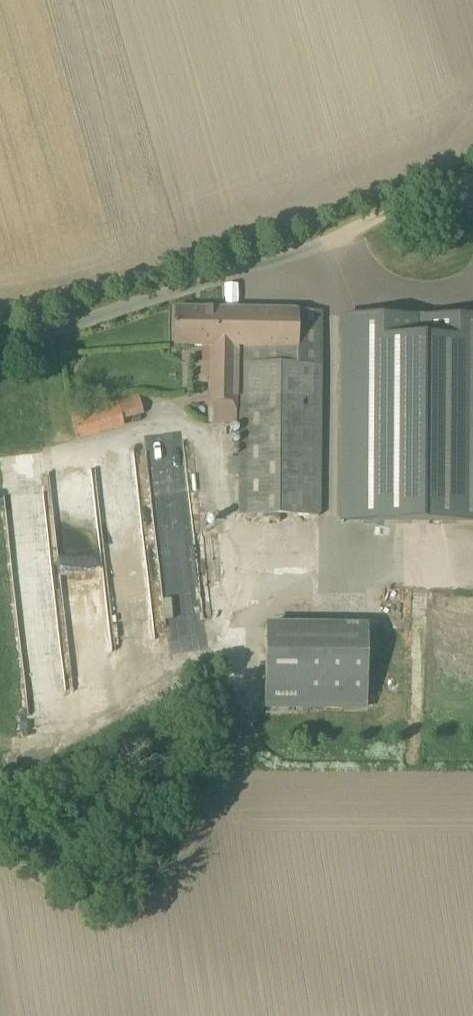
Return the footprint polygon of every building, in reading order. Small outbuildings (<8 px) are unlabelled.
[(237,349),(298,349),(298,310),(175,308),(174,346),(209,346),(208,422),(237,423),(237,349)] [(472,524),(472,315),(340,314),(339,524),(472,524)] [(123,419),(144,414),(139,395),(71,413),(78,439),(125,427),(123,419)] [(160,460),(182,461),(182,447),(146,446),(146,459),(160,460)] [(50,479),(54,549),(67,548),(78,545),(100,543),(99,528),(98,516),(100,516),(102,523),(140,520),(138,499),(135,491),(134,465),(130,454),(126,454),(76,471),(69,472),(50,479)] [(149,465),(153,539),(192,537),(187,462),(149,465)] [(205,611),(231,606),(219,529),(192,534),(205,611)] [(129,577),(126,552),(101,555),(104,580),(129,577)] [(307,705),(307,627),(266,627),(265,705),(307,705)]
